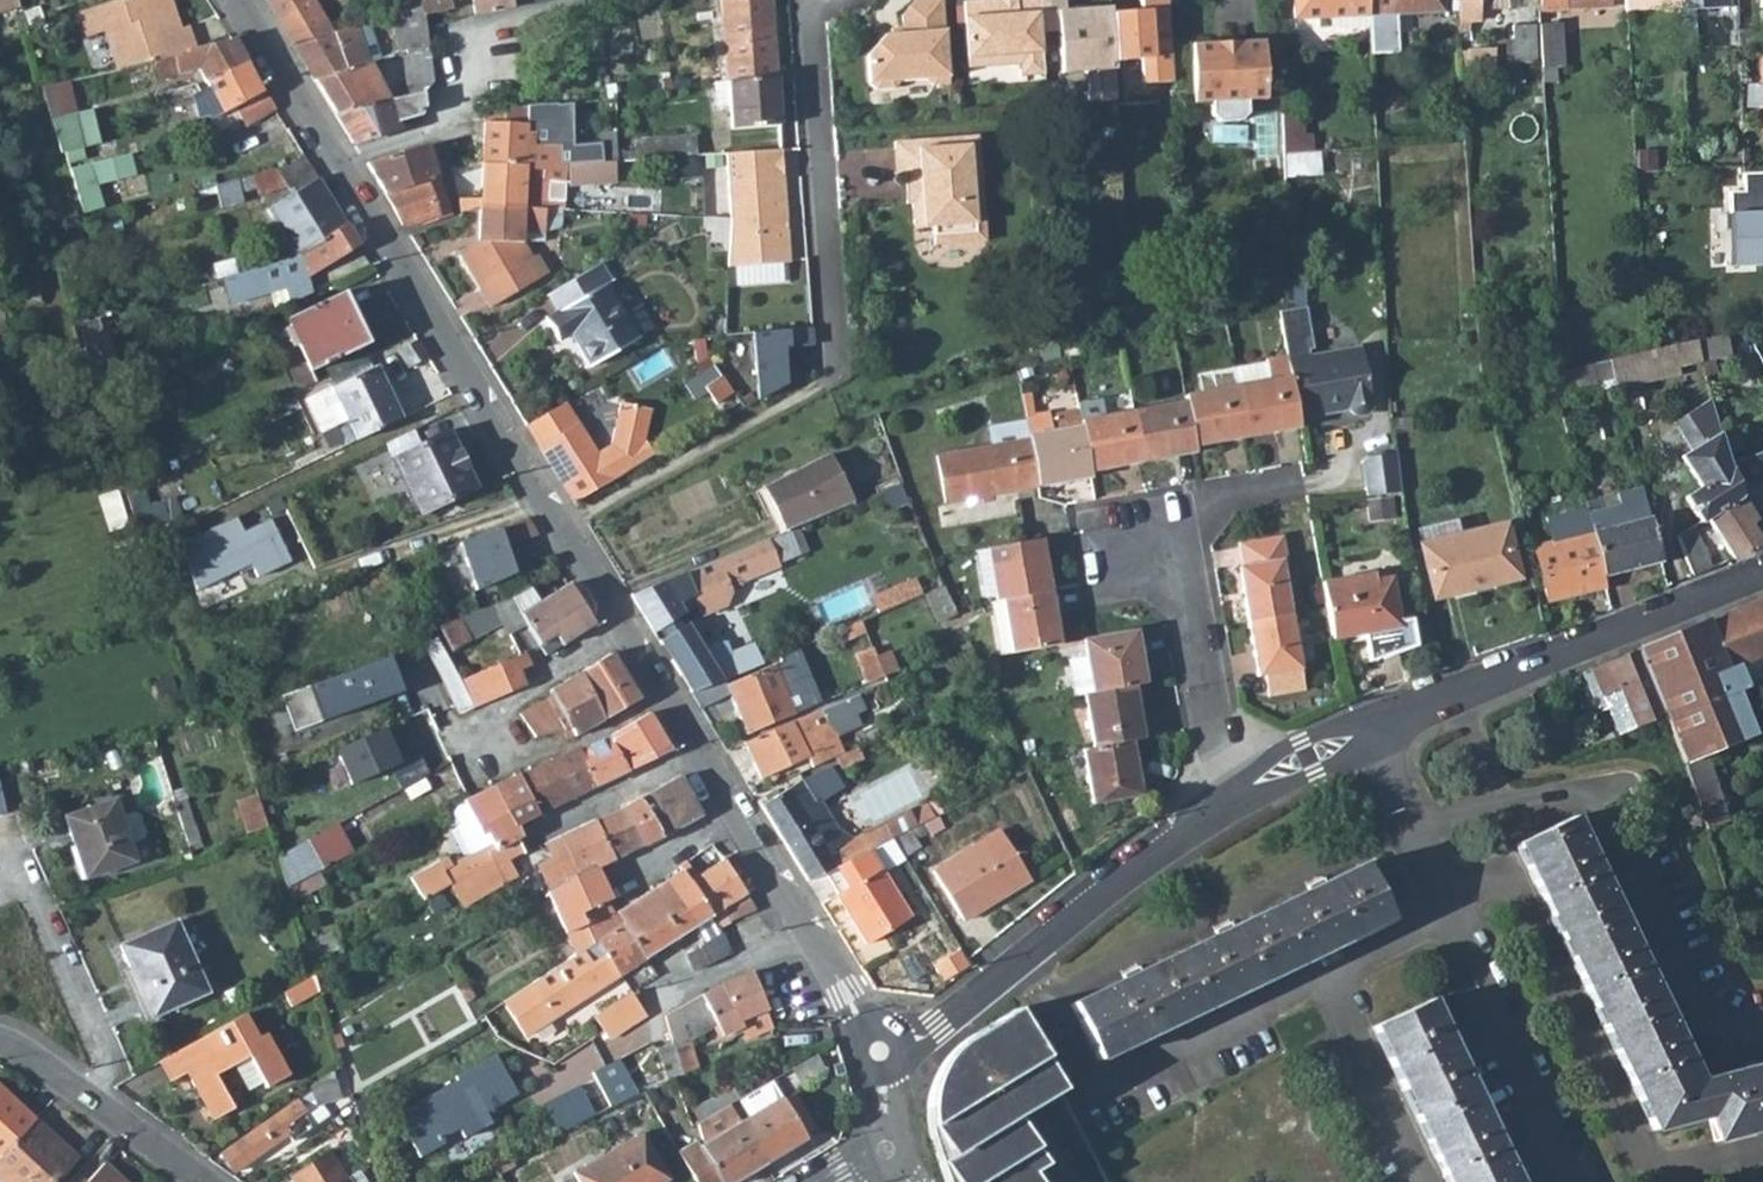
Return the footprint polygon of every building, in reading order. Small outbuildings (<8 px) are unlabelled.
[(17,0),(0,0),(0,12),(19,6),(17,0)] [(117,27),(130,65),(186,52),(185,51),(202,47),(192,22),(184,25),(175,0),(112,0),(84,9),(93,34),(117,27)] [(292,44),(335,31),(316,0),(266,0),(292,44)] [(397,11),(421,7),(419,0),(394,0),(397,11)] [(450,0),(419,0),(421,7),(422,8),(423,14),(452,8),(450,0)] [(475,14),(475,13),(508,8),(508,0),(472,0),(475,14)] [(770,0),(719,0),(725,80),(775,76),(770,0)] [(942,0),(911,0),(899,14),(901,32),(883,34),(865,55),(867,82),(875,88),(892,87),(899,79),(924,77),(932,84),(948,82),(942,0)] [(1038,0),(988,0),(963,2),(968,67),(1020,63),(1020,75),(1043,73),(1038,0)] [(1085,49),(1086,59),(1115,55),(1115,47),(1128,46),(1128,49),(1152,47),(1152,40),(1151,36),(1150,32),(1149,26),(1145,22),(1141,18),(1135,15),(1131,14),(1128,14),(1127,1),(1087,4),(1087,0),(1056,0),(1060,52),(1085,49)] [(1369,0),(1295,0),(1296,18),(1331,16),(1370,14),(1369,0)] [(1370,14),(1413,12),(1443,11),(1442,0),(1369,0),(1370,14)] [(1459,29),(1470,30),(1470,21),(1479,20),(1478,0),(1458,0),(1459,29)] [(1541,11),(1612,8),(1611,0),(1540,0),(1541,11)] [(1626,11),(1680,8),(1680,0),(1626,0),(1626,11)] [(1680,8),(1680,9),(1697,9),(1730,8),(1729,0),(1680,0),(1680,8)] [(391,13),(399,52),(406,49),(408,55),(429,51),(426,36),(425,28),(423,14),(422,8),(421,7),(397,11),(391,13)] [(452,8),(423,14),(425,28),(443,23),(455,19),(452,8)] [(1682,39),(1698,38),(1697,9),(1680,9),(1682,39)] [(1413,12),(1370,14),(1370,27),(1370,29),(1413,27),(1413,12)] [(1331,16),(1331,28),(1370,27),(1370,14),(1331,16)] [(314,79),(347,72),(364,66),(370,63),(382,58),(370,20),(335,31),(292,44),(314,79)] [(432,42),(446,39),(443,23),(425,28),(426,36),(431,35),(432,42)] [(1541,67),(1562,66),(1559,24),(1539,26),(1541,62),(1541,67)] [(1539,25),(1513,27),(1514,39),(1506,41),(1507,64),(1541,62),(1539,26),(1539,25)] [(1738,32),(1739,47),(1762,46),(1762,31),(1738,32)] [(125,66),(130,84),(198,67),(222,113),(224,112),(234,107),(261,92),(246,61),(243,54),(232,37),(225,41),(202,47),(185,51),(186,52),(130,65),(125,66)] [(1261,40),(1190,45),(1194,101),(1211,100),(1246,98),(1264,97),(1261,40)] [(1116,72),(1140,59),(1152,47),(1128,49),(1128,46),(1115,47),(1115,55),(1086,59),(1085,49),(1060,52),(1061,60),(1087,72),(1088,76),(1091,79),(1093,79),(1111,79),(1113,77),(1116,74),(1116,72)] [(408,55),(403,56),(409,96),(424,93),(434,82),(429,51),(408,55)] [(1489,54),(1474,54),(1475,66),(1490,66),(1489,54)] [(364,66),(383,103),(390,101),(370,63),(364,66)] [(314,79),(336,114),(383,103),(364,66),(347,72),(314,79)] [(777,124),(775,76),(725,80),(710,82),(713,104),(728,103),(731,128),(777,124)] [(261,92),(234,107),(224,112),(231,128),(240,123),(241,121),(244,125),(276,108),(265,90),(261,92)] [(176,91),(153,97),(162,128),(186,122),(176,91)] [(383,103),(336,114),(353,142),(398,128),(396,124),(418,117),(425,108),(423,94),(424,93),(409,96),(390,101),(383,103)] [(1246,98),(1211,100),(1212,113),(1220,120),(1240,119),(1247,111),(1246,98)] [(569,101),(557,103),(559,117),(585,114),(584,99),(569,101)] [(540,104),(484,115),(484,116),(484,122),(525,124),(526,132),(543,129),(543,123),(540,104)] [(89,146),(80,115),(52,122),(61,153),(64,152),(89,146)] [(560,127),(559,120),(543,123),(543,129),(544,129),(552,128),(560,127)] [(481,165),(512,166),(541,168),(540,181),(567,181),(566,169),(560,169),(560,145),(552,144),(552,128),(544,129),(543,129),(526,132),(525,124),(484,122),(482,144),(481,165)] [(1300,153),(1298,125),(1283,125),(1284,154),(1300,153)] [(552,128),(552,144),(560,145),(560,169),(566,169),(567,181),(569,182),(568,164),(573,164),(571,127),(560,127),(552,128)] [(615,160),(615,130),(615,129),(600,131),(599,140),(583,142),(584,162),(607,161),(615,160)] [(98,135),(91,137),(93,145),(100,143),(98,135)] [(957,156),(981,154),(980,135),(955,136),(957,156)] [(955,136),(896,140),(898,175),(906,175),(907,199),(912,198),(914,226),(933,227),(938,233),(960,234),(966,228),(985,228),(981,154),(957,156),(955,136)] [(634,159),(694,155),(692,137),(633,141),(634,159)] [(386,194),(439,177),(427,144),(367,162),(386,194)] [(1355,149),(1356,179),(1378,178),(1376,147),(1355,149)] [(1648,170),(1647,148),(1635,149),(1636,170),(1648,170)] [(787,262),(781,149),(755,150),(725,152),(725,153),(730,217),(729,231),(727,266),(787,262)] [(296,255),(347,224),(308,160),(214,185),(221,206),(241,200),(240,194),(255,188),(258,194),(285,184),(291,194),(267,208),(296,255)] [(582,181),(608,180),(607,161),(584,162),(573,164),(568,164),(569,182),(582,181)] [(481,165),(480,201),(468,202),(468,209),(479,209),(521,209),(522,185),(537,187),(539,187),(538,201),(583,199),(582,181),(569,182),(567,181),(540,181),(541,168),(512,166),(481,165)] [(430,222),(451,214),(439,177),(386,194),(387,194),(404,225),(426,217),(430,222)] [(537,187),(522,185),(521,209),(537,209),(538,201),(539,187),(537,187)] [(104,207),(98,187),(76,193),(82,214),(104,207)] [(479,209),(478,236),(456,250),(490,306),(548,270),(537,249),(531,253),(521,234),(544,233),(545,231),(555,227),(560,224),(563,221),(563,209),(537,209),(521,209),(479,209)] [(704,215),(703,231),(729,231),(730,217),(704,215)] [(358,241),(347,224),(296,255),(295,256),(235,273),(241,292),(266,285),(263,277),(279,272),(281,281),(287,279),(293,291),(314,285),(308,273),(358,241)] [(609,277),(599,261),(546,294),(557,309),(544,318),(558,337),(569,330),(591,365),(627,342),(614,322),(625,315),(603,281),(609,277)] [(279,272),(263,277),(266,285),(281,281),(279,272)] [(314,285),(293,291),(296,300),(316,291),(314,285)] [(365,344),(340,292),(286,318),(311,370),(365,344)] [(1304,304),(1290,307),(1291,341),(1309,338),(1304,304)] [(10,343),(5,306),(0,307),(0,344),(10,343)] [(625,315),(614,322),(627,342),(638,335),(653,326),(640,306),(625,315)] [(1291,341),(1290,307),(1281,309),(1287,342),(1291,341)] [(811,344),(810,326),(780,329),(782,347),(811,344)] [(782,347),(780,329),(753,331),(759,399),(785,385),(782,347)] [(699,384),(715,373),(710,365),(707,336),(697,338),(700,372),(694,376),(699,384)] [(1701,362),(1729,356),(1726,336),(1696,341),(1701,362)] [(419,338),(398,350),(409,367),(430,356),(419,338)] [(1309,338),(1291,341),(1293,375),(1299,415),(1323,410),(1322,404),(1350,399),(1350,403),(1352,406),(1355,411),(1359,414),(1363,414),(1367,413),(1371,411),(1373,408),(1374,404),(1374,399),(1365,344),(1312,351),(1309,338)] [(1616,388),(1678,373),(1672,345),(1647,349),(1609,358),(1614,378),(1616,388)] [(1295,431),(1293,375),(1289,355),(1268,360),(1270,381),(1238,387),(1247,439),(1295,431)] [(1614,378),(1609,358),(1559,370),(1550,372),(1555,392),(1614,378)] [(359,438),(359,439),(401,419),(375,365),(307,398),(322,431),(349,418),(353,426),(359,438)] [(718,378),(715,373),(699,384),(686,392),(696,405),(708,397),(718,413),(736,400),(720,377),(718,378)] [(1293,375),(1295,431),(1301,430),(1299,415),(1293,375)] [(1195,448),(1247,439),(1238,387),(1186,396),(1186,399),(1195,448)] [(1723,451),(1708,393),(1708,392),(1666,425),(1686,451),(1677,458),(1699,487),(1684,499),(1700,521),(1702,523),(1706,519),(1736,496),(1728,472),(1725,463),(1725,462),(1723,451)] [(1076,400),(1078,407),(1088,469),(1140,461),(1132,409),(1122,411),(1118,394),(1076,400)] [(1140,461),(1195,451),(1195,448),(1186,399),(1132,409),(1140,461)] [(527,424),(540,445),(579,420),(566,400),(527,424)] [(596,448),(579,420),(540,445),(574,500),(655,456),(644,435),(651,409),(619,402),(610,439),(596,448)] [(1088,469),(1078,407),(1024,417),(1024,418),(1034,484),(1089,474),(1088,469)] [(395,458),(448,431),(441,415),(387,441),(395,458)] [(1412,430),(1410,417),(1390,420),(1392,433),(1412,430)] [(934,453),(942,500),(1034,484),(1024,418),(988,424),(977,431),(978,445),(934,453)] [(359,438),(353,426),(346,429),(353,441),(359,438)] [(395,458),(422,512),(475,486),(448,431),(395,458)] [(1365,453),(1368,493),(1402,490),(1399,451),(1365,453)] [(1734,466),(1732,460),(1725,463),(1728,472),(1736,496),(1751,486),(1741,464),(1734,466)] [(813,463),(746,492),(765,538),(769,536),(832,509),(813,463)] [(1753,519),(1748,523),(1762,547),(1762,478),(1751,486),(1736,496),(1753,519)] [(159,536),(141,483),(124,488),(141,544),(159,536)] [(112,527),(128,522),(119,489),(102,494),(112,527)] [(1591,532),(1601,576),(1659,561),(1641,490),(1615,497),(1618,507),(1586,515),(1587,517),(1591,532)] [(1369,494),(1369,518),(1397,518),(1397,494),(1369,494)] [(1753,519),(1736,496),(1706,519),(1732,560),(1762,547),(1748,523),(1753,519)] [(291,560),(274,516),(245,527),(240,514),(181,538),(200,584),(255,563),(259,573),(291,560)] [(505,545),(539,533),(528,516),(498,527),(505,545)] [(1587,517),(1563,522),(1567,539),(1591,532),(1587,517)] [(1460,536),(1456,520),(1417,529),(1433,596),(1514,576),(1504,526),(1460,536)] [(505,545),(498,527),(462,539),(470,558),(505,545)] [(1693,527),(1677,539),(1691,576),(1710,569),(1693,527)] [(1567,539),(1533,548),(1546,600),(1604,587),(1601,576),(1591,532),(1567,539)] [(779,560),(769,536),(765,538),(631,594),(653,629),(687,615),(685,610),(699,604),(701,610),(724,600),(730,585),(729,581),(779,560)] [(994,594),(995,600),(1049,591),(1040,538),(975,549),(983,596),(994,594)] [(1292,618),(1283,564),(1241,572),(1250,625),(1292,618)] [(936,589),(944,585),(940,577),(933,580),(936,589)] [(1396,620),(1389,578),(1322,589),(1326,612),(1331,640),(1362,634),(1367,662),(1413,646),(1408,618),(1396,620)] [(916,581),(892,591),(897,605),(921,595),(916,581)] [(533,606),(525,591),(512,597),(526,624),(546,654),(595,624),(570,583),(533,606)] [(926,593),(939,621),(957,613),(954,607),(944,585),(936,589),(926,593)] [(995,600),(1004,653),(1059,644),(1049,591),(995,600)] [(509,634),(526,624),(512,597),(493,604),(509,634)] [(1708,621),(1736,691),(1746,687),(1740,670),(1762,660),(1762,598),(1708,621)] [(489,621),(483,608),(457,619),(463,630),(489,621)] [(1259,680),(1301,672),(1292,618),(1250,625),(1259,680)] [(443,634),(452,651),(469,642),(463,630),(457,619),(438,626),(443,634)] [(838,630),(843,640),(860,632),(858,630),(863,628),(860,621),(838,630)] [(1736,691),(1708,621),(1638,649),(1664,715),(1665,718),(1683,763),(1705,830),(1728,824),(1705,755),(1753,735),(1736,691)] [(1087,639),(1084,640),(1093,693),(1132,686),(1143,684),(1134,631),(1087,639)] [(436,637),(422,644),(459,713),(474,706),(460,680),(436,637)] [(964,647),(971,644),(968,637),(960,641),(964,647)] [(692,692),(756,665),(748,648),(726,657),(715,639),(674,663),(692,692)] [(871,647),(854,655),(865,681),(882,673),(877,662),(871,647)] [(1664,715),(1638,649),(1591,669),(1605,702),(1621,695),(1631,716),(1626,720),(1630,729),(1664,715)] [(474,706),(524,683),(518,669),(531,663),(525,652),(460,680),(474,706)] [(579,673),(604,719),(640,699),(612,652),(579,673)] [(893,669),(888,657),(877,662),(882,673),(893,669)] [(282,686),(291,724),(405,696),(396,659),(282,686)] [(746,733),(795,712),(773,663),(725,684),(746,733)] [(1605,702),(1591,669),(1581,673),(1597,712),(1608,709),(1605,702)] [(563,731),(568,739),(604,719),(579,673),(551,690),(554,695),(520,713),(534,736),(563,731)] [(1093,693),(1084,694),(1094,748),(1129,741),(1142,739),(1132,686),(1093,693)] [(1631,716),(1621,695),(1605,702),(1608,709),(1619,734),(1630,729),(1626,720),(1631,716)] [(743,742),(762,777),(809,755),(812,766),(844,751),(824,707),(743,742)] [(377,731),(389,758),(395,756),(400,765),(444,744),(436,726),(426,709),(377,731)] [(649,713),(581,751),(596,785),(672,750),(649,713)] [(1080,750),(1090,805),(1138,795),(1129,741),(1094,748),(1080,750)] [(581,751),(574,748),(520,774),(539,811),(596,785),(581,751)] [(762,805),(809,881),(823,871),(868,848),(890,837),(882,821),(855,835),(837,822),(820,796),(840,783),(828,764),(762,805)] [(539,811),(520,774),(495,786),(514,823),(517,822),(539,811)] [(662,836),(702,816),(701,816),(682,778),(682,777),(641,797),(662,836)] [(420,900),(450,884),(490,861),(495,865),(508,857),(523,848),(517,837),(522,834),(517,822),(514,823),(495,786),(468,798),(479,817),(473,821),(479,832),(485,830),(495,847),(486,853),(476,849),(450,865),(445,857),(409,879),(420,900)] [(267,826),(256,792),(236,800),(247,832),(267,826)] [(121,812),(114,795),(61,815),(83,877),(136,859),(130,841),(141,836),(146,828),(140,813),(132,808),(121,812)] [(642,845),(662,836),(641,797),(621,807),(642,845)] [(473,821),(479,817),(468,798),(462,801),(473,821)] [(936,803),(929,808),(933,815),(941,811),(936,803)] [(642,845),(621,807),(594,818),(614,859),(642,845)] [(550,850),(563,845),(578,873),(597,865),(614,859),(594,818),(546,842),(550,850)] [(1762,1128),(1762,1064),(1699,1082),(1572,819),(1516,847),(1652,1130),(1708,1115),(1716,1141),(1762,1128)] [(339,822),(277,856),(287,887),(355,851),(339,822)] [(495,847),(485,830),(479,832),(470,838),(476,849),(486,853),(495,847)] [(883,871),(904,859),(890,837),(868,848),(883,871)] [(1029,881),(1001,837),(936,878),(968,929),(997,909),(993,903),(1029,881)] [(578,873),(563,845),(550,850),(563,879),(578,873)] [(823,871),(866,942),(910,915),(883,871),(868,848),(823,871)] [(462,905),(516,872),(508,857),(495,865),(490,861),(450,884),(462,905)] [(681,869),(709,914),(717,927),(730,919),(722,908),(743,895),(724,858),(698,876),(687,860),(679,866),(681,869)] [(1097,1061),(1389,921),(1363,864),(1069,1003),(1097,1061)] [(565,881),(549,892),(575,954),(597,940),(620,925),(605,902),(612,898),(597,865),(578,873),(563,879),(565,881)] [(681,869),(665,879),(693,925),(709,914),(681,869)] [(645,957),(693,925),(665,879),(617,911),(623,923),(645,957)] [(993,903),(997,909),(1032,886),(1029,881),(993,903)] [(730,919),(731,921),(753,911),(743,895),(722,908),(730,919)] [(205,991),(171,919),(116,945),(150,1017),(205,991)] [(620,974),(645,957),(623,923),(620,925),(597,940),(618,972),(620,974)] [(340,946),(330,929),(305,944),(311,962),(311,963),(317,959),(340,946)] [(720,933),(704,942),(698,945),(699,947),(687,954),(696,968),(731,952),(720,933)] [(575,954),(503,1000),(527,1035),(606,983),(605,981),(618,972),(597,940),(575,954)] [(969,965),(960,951),(935,966),(943,981),(969,965)] [(313,970),(320,968),(317,959),(311,963),(313,970)] [(708,989),(695,996),(665,1016),(673,1041),(684,1073),(697,1066),(688,1038),(717,1023),(724,1034),(744,1025),(741,1019),(766,1008),(748,971),(725,981),(708,989)] [(319,989),(314,974),(285,990),(294,1004),(319,989)] [(609,1038),(645,1014),(631,991),(594,1016),(609,1038)] [(1428,1000),(1372,1026),(1446,1181),(1515,1181),(1428,1000)] [(766,1008),(741,1019),(744,1025),(746,1032),(771,1020),(766,1008)] [(1027,1109),(1057,1092),(1014,1011),(951,1053),(934,1079),(923,1120),(926,1136),(941,1179),(942,1181),(1035,1181),(1030,1173),(1042,1165),(1007,1105),(1020,1097),(1027,1109)] [(257,1034),(246,1013),(159,1061),(169,1082),(185,1074),(211,1119),(230,1109),(210,1075),(232,1063),(247,1088),(258,1081),(261,1086),(287,1071),(265,1030),(257,1034)] [(684,1073),(673,1041),(656,1047),(668,1081),(670,1080),(684,1073)] [(501,1054),(396,1104),(424,1163),(495,1129),(485,1109),(520,1093),(501,1054)] [(822,1068),(814,1055),(790,1068),(797,1082),(822,1068)] [(621,1068),(609,1074),(623,1098),(635,1090),(621,1068)] [(800,1108),(792,1114),(782,1099),(778,1092),(797,1082),(790,1068),(738,1098),(748,1115),(740,1121),(765,1162),(805,1137),(804,1135),(813,1129),(800,1108)] [(298,1096),(300,1098),(275,1115),(223,1152),(237,1171),(290,1134),(292,1138),(329,1113),(323,1103),(339,1096),(333,1073),(298,1096)] [(36,1118),(0,1084),(0,1156),(36,1118)] [(558,1129),(596,1113),(584,1084),(546,1099),(558,1129)] [(607,1085),(599,1090),(608,1108),(617,1103),(607,1085)] [(731,1088),(692,1110),(697,1120),(729,1103),(738,1098),(731,1088)] [(1057,1092),(1027,1109),(1020,1097),(1007,1105),(1042,1165),(1030,1173),(1035,1181),(1105,1181),(1057,1092)] [(782,1099),(792,1114),(800,1108),(792,1093),(782,1099)] [(765,1162),(740,1121),(729,1103),(697,1120),(700,1143),(698,1144),(694,1140),(686,1146),(701,1181),(732,1181),(765,1162)] [(1,1181),(52,1181),(76,1155),(36,1118),(0,1156),(0,1181),(1,1181)] [(640,1135),(574,1175),(578,1181),(664,1181),(668,1180),(640,1135)] [(686,1146),(676,1152),(694,1181),(701,1181),(686,1146)] [(288,1173),(294,1181),(316,1181),(337,1168),(325,1149),(288,1173)] [(104,1162),(86,1181),(126,1181),(104,1162)] [(316,1181),(347,1181),(344,1177),(337,1168),(316,1181)] [(347,1181),(366,1181),(357,1168),(344,1177),(347,1181)]
